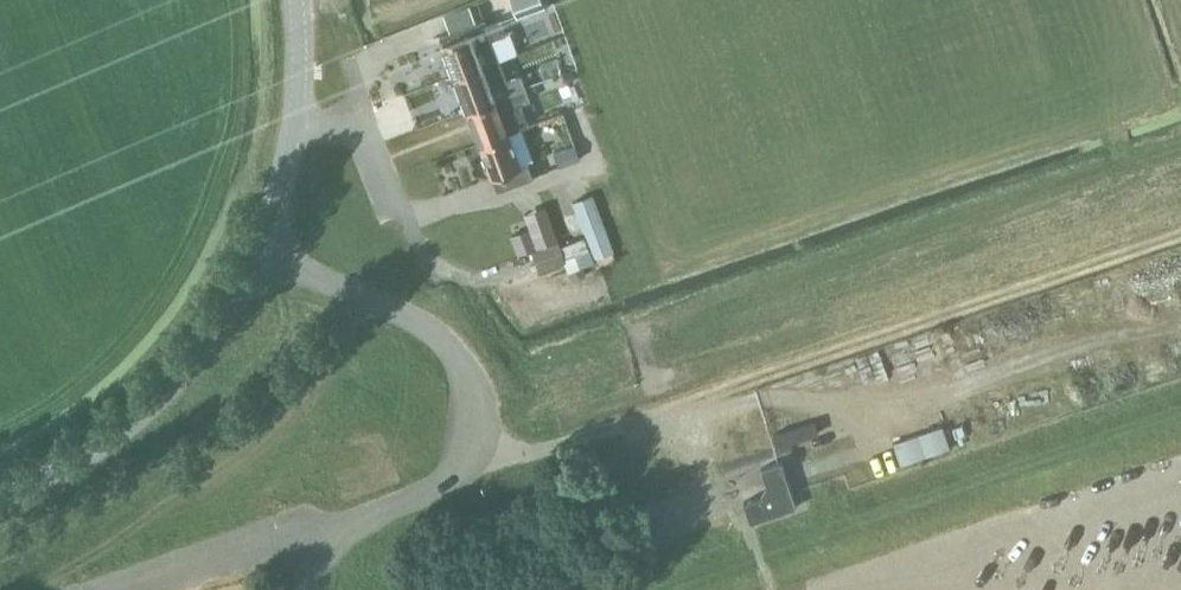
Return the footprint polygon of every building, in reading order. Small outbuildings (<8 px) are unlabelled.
[(518,18),(545,8),(543,3),(550,1),(550,0),(511,0),(518,18)] [(504,34),(500,22),(498,18),(486,23),(484,16),(439,34),(455,77),(500,60),(491,38),(504,34)] [(468,110),(526,89),(521,75),(507,80),(500,60),(455,77),(468,110)] [(526,89),(468,110),(480,143),(508,133),(529,125),(521,104),(531,100),(526,89)] [(508,133),(480,143),(498,191),(534,177),(528,162),(521,165),(508,133)] [(575,145),(554,153),(559,167),(580,159),(575,145)] [(586,235),(594,258),(614,251),(593,195),(573,203),(586,235)] [(545,207),(525,214),(530,227),(537,248),(558,240),(545,207)] [(537,248),(530,227),(511,234),(518,254),(532,250),(537,248)] [(586,235),(559,246),(566,261),(568,268),(594,258),(586,235)] [(558,240),(537,248),(532,250),(540,270),(566,261),(559,246),(558,240)] [(846,371),(919,356),(915,337),(892,342),(892,340),(842,351),(846,371)] [(767,413),(775,438),(814,426),(807,402),(767,413)] [(942,425),(892,442),(900,464),(949,447),(942,425)] [(732,458),(732,471),(755,471),(755,458),(732,458)] [(796,506),(791,491),(781,460),(778,461),(761,467),(769,493),(767,494),(743,501),(750,521),(796,506)]
